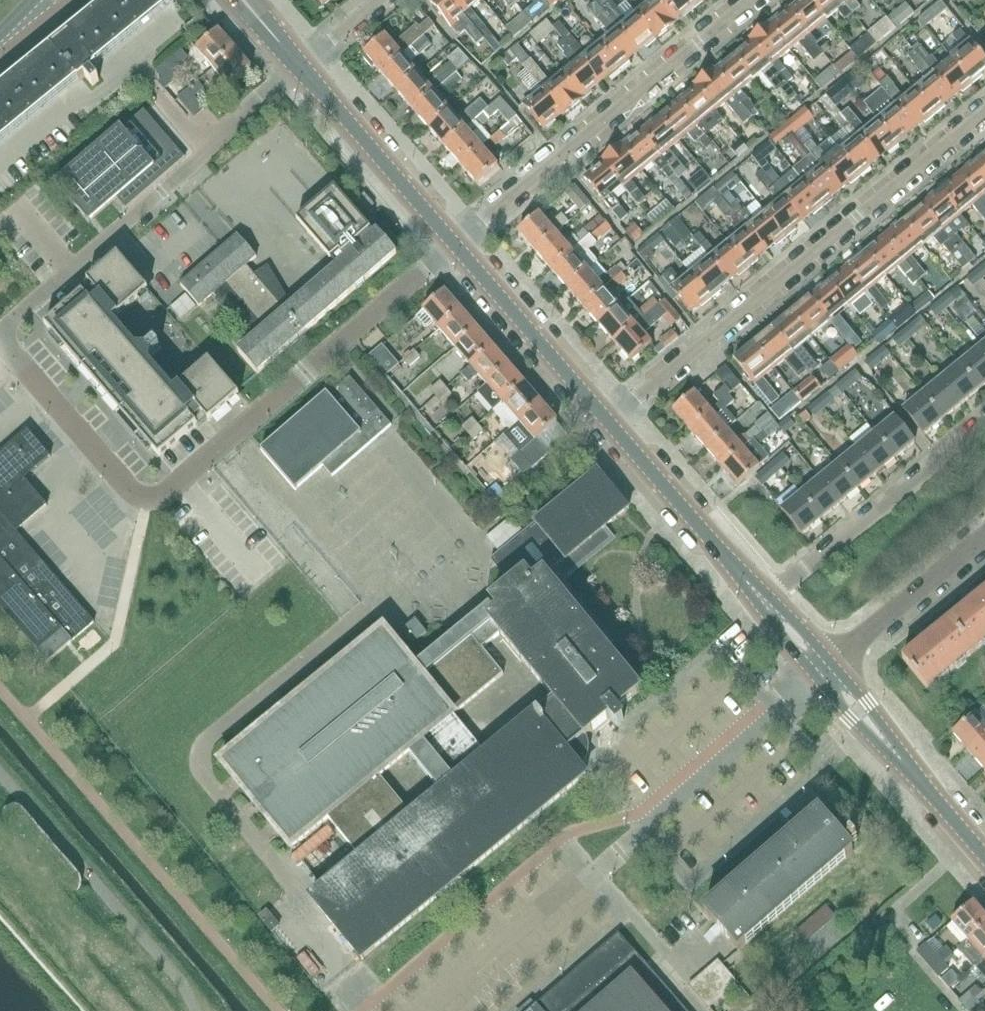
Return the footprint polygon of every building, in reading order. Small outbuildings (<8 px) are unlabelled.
[(0,91),(0,139),(75,78),(80,83),(97,68),(93,63),(170,0),(111,0),(0,91)] [(453,0),(428,0),(459,37),(466,31),(477,45),(484,39),(453,0)] [(482,0),(453,0),(484,39),(496,53),(502,48),(470,9),(482,0)] [(516,3),(513,0),(503,0),(510,8),(516,3)] [(551,8),(561,0),(544,0),(551,8)] [(645,5),(635,13),(656,40),(675,24),(674,22),(655,0),(641,0),(645,5)] [(686,0),(655,0),(674,22),(682,16),(684,18),(694,9),(686,0)] [(694,9),(704,1),(703,0),(686,0),(694,9)] [(828,21),(811,0),(797,0),(795,2),(796,4),(788,11),(823,55),(830,50),(822,41),(823,40),(815,31),(828,21)] [(853,15),(841,0),(811,0),(828,21),(838,12),(845,21),(853,15)] [(853,15),(861,9),(853,0),(841,0),(853,15)] [(601,10),(597,5),(594,1),(587,7),(610,34),(598,43),(620,70),(630,62),(628,60),(636,53),(601,10)] [(926,29),(948,10),(941,1),(919,20),(926,29)] [(635,13),(626,20),(611,2),(601,10),(636,53),(645,46),(647,48),(656,40),(635,13)] [(887,19),(895,29),(914,14),(906,4),(887,19)] [(830,62),(823,55),(788,11),(779,18),(778,16),(768,24),(790,51),(801,42),(809,51),(810,51),(823,68),(830,62)] [(525,14),(506,29),(508,32),(514,38),(540,17),(537,13),(532,12),(527,16),(525,14)] [(877,44),(895,29),(887,19),(869,35),(877,44)] [(193,39),(204,30),(196,20),(184,29),(193,39)] [(421,40),(424,37),(436,26),(430,20),(420,29),(417,25),(393,46),(385,37),(365,55),(382,74),(421,40)] [(538,46),(555,31),(547,21),(530,35),(538,46)] [(598,43),(585,54),(559,23),(554,28),(564,40),(571,49),(579,59),(599,83),(608,76),(610,78),(620,70),(598,43)] [(778,61),(790,51),(768,24),(749,40),(751,42),(797,97),(803,105),(809,100),(778,61)] [(214,69),(236,50),(219,31),(197,50),(214,69)] [(982,77),(980,75),(984,71),(984,61),(960,32),(952,38),(961,50),(950,59),(972,85),(982,77)] [(859,59),(877,44),(869,35),(851,49),(853,52),(859,59)] [(398,92),(418,74),(410,65),(432,46),(424,37),(421,40),(382,74),(398,92)] [(565,54),(571,49),(564,40),(557,45),(565,54)] [(790,102),(797,97),(751,42),(743,48),(741,46),(731,55),(753,82),(765,72),(790,102)] [(549,83),(518,45),(511,51),(511,52),(517,59),(527,70),(534,80),(542,89),(562,114),(564,116),(583,100),(561,74),(549,83)] [(172,71),(188,58),(180,49),(155,70),(163,79),(159,83),(164,90),(179,78),(172,71)] [(230,88),(252,69),(236,50),(214,69),(230,88)] [(932,58),(930,60),(923,50),(917,55),(941,85),(952,98),(961,91),(962,93),(972,85),(950,59),(940,68),(932,58)] [(508,67),(517,59),(511,52),(502,59),(508,67)] [(834,68),(840,75),(859,59),(853,52),(834,68)] [(735,97),(753,82),(731,55),(721,63),(723,65),(715,71),(713,69),(712,70),(735,97)] [(952,98),(941,85),(917,55),(910,60),(918,70),(925,80),(913,89),(935,116),(945,108),(943,106),(952,98)] [(591,90),(599,83),(579,59),(561,74),(583,100),(593,92),(591,90)] [(434,93),(442,87),(457,74),(459,72),(451,63),(426,84),(418,74),(398,92),(414,111),(434,93)] [(840,75),(834,68),(833,67),(815,82),(822,90),(840,75)] [(752,119),(742,106),(735,97),(712,70),(694,85),(716,112),(726,104),(743,126),(752,119)] [(447,93),(462,80),(457,74),(442,87),(447,93)] [(913,89),(902,99),(882,74),(874,80),(879,86),(887,96),(894,105),(908,122),(914,129),(923,122),(925,124),(935,116),(913,89)] [(855,92),(863,86),(855,76),(847,82),(855,92)] [(195,97),(204,89),(198,83),(179,99),(195,118),(204,109),(195,97)] [(698,127),(716,112),(694,85),(684,93),(686,95),(677,102),(693,122),(698,127)] [(552,122),(562,114),(542,89),(523,105),(543,129),(552,122)] [(832,92),(826,97),(835,108),(841,103),(832,92)] [(430,129),(450,111),(434,93),(414,111),(430,129)] [(877,160),(842,117),(835,108),(826,97),(820,102),(851,140),(839,151),(860,177),(870,169),(869,167),(877,160)] [(475,122),(470,115),(479,108),(478,107),(483,103),(481,100),(458,120),(450,111),(430,129),(445,147),(466,130),(475,122)] [(517,117),(506,105),(501,100),(500,101),(475,122),(466,130),(445,147),(461,166),(482,148),(472,136),(478,131),(478,130),(498,112),(509,124),(517,117)] [(755,111),(755,110),(748,101),(742,106),(752,119),(758,114),(755,111)] [(698,127),(693,122),(677,102),(668,109),(667,107),(657,115),(679,142),(688,135),(696,144),(699,141),(706,150),(712,145),(705,136),(698,127)] [(914,129),(908,122),(894,105),(876,120),(898,146),(907,138),(906,136),(914,129)] [(805,110),(786,125),(792,132),(794,134),(812,119),(805,110)] [(145,113),(146,112),(145,111),(123,129),(121,127),(56,183),(56,182),(55,183),(89,223),(90,222),(117,198),(126,208),(125,209),(126,209),(185,158),(184,158),(183,159),(153,122),(145,113)] [(863,130),(857,122),(848,112),(842,117),(877,160),(886,152),(888,154),(898,146),(876,120),(863,130)] [(668,167),(674,162),(675,161),(668,151),(679,142),(657,115),(647,123),(649,126),(640,133),(660,157),(668,167)] [(496,147),(523,124),(517,117),(509,124),(491,140),(496,147)] [(782,141),(792,132),(786,125),(775,134),(782,141)] [(681,183),(675,176),(668,167),(660,157),(640,133),(632,139),(630,137),(620,146),(642,172),(653,163),(661,172),(662,172),(686,201),(692,196),(681,183)] [(830,141),(819,150),(812,142),(805,147),(840,190),(849,183),(851,185),(860,177),(839,151),(830,141)] [(739,159),(742,157),(743,155),(748,152),(740,142),(733,148),(731,149),(730,150),(738,160),(739,159)] [(630,182),(642,172),(620,146),(602,161),(624,187),(638,206),(645,200),(630,182)] [(832,197),(840,190),(805,147),(799,152),(814,171),(801,181),(823,208),(833,199),(832,197)] [(477,185),(498,167),(482,148),(461,166),(477,185)] [(975,158),(984,170),(984,151),(975,158)] [(975,158),(965,167),(967,169),(958,176),(984,208),(984,170),(975,158)] [(612,197),(624,187),(602,161),(592,169),(594,171),(584,178),(604,203),(619,221),(627,215),(612,197)] [(675,176),(681,171),(674,162),(668,167),(675,176)] [(781,182),(774,173),(768,166),(762,171),(767,178),(803,221),(812,213),(814,215),(823,208),(801,181),(794,172),(782,181),(781,182)] [(803,221),(767,178),(762,171),(756,176),(768,192),(768,193),(776,202),(764,212),(786,238),(796,230),(794,228),(803,221)] [(958,176),(950,183),(948,181),(938,189),(960,217),(973,207),(984,222),(984,208),(958,176)] [(722,198),(722,199),(737,187),(729,177),(714,189),(722,198)] [(582,212),(591,204),(575,186),(566,193),(582,212)] [(193,275),(181,286),(199,307),(205,302),(214,295),(253,340),(238,352),(258,374),(397,254),(387,242),(378,232),(375,235),(371,231),(372,231),(335,189),(297,221),(331,260),(337,267),(286,311),(282,307),(282,306),(279,304),(285,298),(269,272),(257,278),(254,275),(247,266),(257,258),(238,236),(234,240),(193,275)] [(714,189),(695,204),(703,214),(715,204),(722,198),(714,189)] [(965,260),(971,255),(963,245),(964,245),(949,226),(960,217),(938,189),(928,197),(930,199),(921,206),(941,231),(942,232),(949,241),(957,250),(965,260)] [(672,192),(652,209),(661,220),(681,203),(672,192)] [(745,210),(743,212),(737,203),(730,208),(737,217),(766,251),(774,244),(776,246),(786,238),(764,212),(754,220),(745,210)] [(942,232),(941,231),(921,206),(912,214),(911,211),(901,220),(923,247),(942,232)] [(563,216),(550,227),(539,215),(519,233),(536,252),(556,234),(569,223),(563,216)] [(551,270),(606,222),(600,215),(575,237),(574,235),(564,244),(556,234),(536,252),(551,270)] [(748,269),(759,261),(757,259),(766,251),(737,217),(731,222),(730,223),(738,233),(727,242),(748,269)] [(911,257),(923,247),(901,220),(891,228),(893,230),(884,237),(920,281),(926,276),(911,257)] [(586,251),(612,229),(606,222),(551,270),(567,289),(588,271),(578,260),(587,252),(586,251)] [(675,248),(690,236),(679,222),(664,234),(675,248)] [(636,243),(644,235),(634,225),(626,232),(636,243)] [(652,252),(665,242),(658,234),(646,245),(652,252)] [(727,242),(715,252),(700,234),(693,239),(701,248),(708,258),(728,282),(737,275),(739,277),(748,269),(727,242)] [(914,286),(920,281),(884,237),(875,244),(874,242),(864,250),(886,277),(898,267),(914,286)] [(965,260),(957,250),(949,241),(943,246),(963,270),(969,265),(965,260)] [(882,311),(889,305),(874,287),(886,277),(864,250),(854,258),(856,260),(847,267),(867,293),(882,311)] [(719,289),(728,282),(708,258),(690,273),(712,299),(721,291),(719,289)] [(95,291),(49,331),(156,455),(202,415),(206,419),(236,393),(209,362),(179,388),(152,356),(161,349),(155,342),(146,349),(118,318),(149,292),(122,261),(91,287),(95,291)] [(583,307),(604,289),(613,281),(622,273),(617,267),(607,275),(606,274),(597,282),(588,271),(567,289),(583,307)] [(849,308),(867,293),(847,267),(838,275),(836,273),(827,281),(849,308)] [(973,287),(983,278),(977,272),(967,280),(973,287)] [(618,287),(627,279),(622,273),(613,281),(618,287)] [(702,307),(712,299),(690,273),(671,288),(691,313),(700,305),(702,307)] [(830,323),(849,308),(827,281),(817,289),(819,291),(810,298),(830,323)] [(599,326),(620,308),(604,289),(583,307),(599,326)] [(439,330),(461,310),(445,292),(423,311),(439,330)] [(935,299),(932,295),(930,293),(911,308),(916,314),(935,299)] [(940,302),(945,309),(955,301),(949,295),(940,302)] [(811,338),(830,323),(810,298),(801,305),(799,303),(789,311),(811,338)] [(636,326),(654,311),(649,304),(639,312),(629,300),(620,308),(599,326),(615,344),(636,326)] [(672,327),(681,320),(665,301),(654,311),(636,326),(615,344),(632,363),(652,345),(644,335),(664,318),(672,327)] [(936,317),(945,309),(940,302),(930,310),(936,317)] [(909,305),(891,320),(898,328),(898,329),(916,314),(911,308),(909,305)] [(455,348),(477,329),(461,310),(439,330),(455,348)] [(793,354),(811,338),(789,311),(779,319),(781,321),(772,329),(793,354)] [(903,333),(908,339),(929,323),(923,316),(903,333)] [(891,320),(880,329),(886,337),(898,328),(891,320)] [(858,343),(844,327),(838,332),(845,342),(846,341),(852,348),(858,343)] [(471,367),(493,348),(477,329),(455,348),(471,367)] [(810,374),(800,363),(793,354),(772,329),(764,336),(762,334),(752,342),(774,369),(785,360),(802,380),(804,382),(811,377),(809,374),(810,374)] [(839,347),(845,342),(838,332),(831,337),(839,347)] [(890,355),(908,339),(903,333),(884,348),(890,355)] [(762,378),(774,369),(752,342),(742,350),(744,352),(735,359),(772,405),(774,407),(780,402),(778,400),(779,399),(762,378)] [(386,375),(398,365),(382,346),(370,356),(386,375)] [(420,358),(414,352),(409,346),(399,354),(410,367),(420,358)] [(487,385),(509,366),(493,348),(471,367),(461,375),(469,384),(479,375),(487,385)] [(871,370),(890,355),(884,348),(865,363),(871,370)] [(984,386),(984,358),(978,349),(959,365),(980,390),(984,386)] [(818,371),(816,368),(807,357),(800,363),(810,374),(810,373),(812,376),(818,371)] [(961,405),(980,390),(959,365),(941,380),(961,405)] [(494,412),(525,384),(509,366),(487,385),(478,393),(494,412)] [(720,403),(729,396),(741,386),(726,367),(716,375),(726,387),(715,397),(720,403)] [(842,394),(861,378),(855,371),(836,387),(842,394)] [(802,386),(793,393),(802,403),(821,388),(815,381),(812,377),(802,386)] [(350,380),(351,379),(350,378),(329,396),(327,394),(326,395),(326,396),(298,420),(297,420),(297,421),(267,447),(263,451),(262,450),(261,451),(296,491),(297,490),(296,489),(325,465),(333,475),(334,477),(392,426),(391,425),(390,426),(350,380)] [(943,420),(961,405),(941,380),(922,395),(941,418),(943,420)] [(441,382),(431,391),(436,397),(446,388),(441,382)] [(519,422),(541,403),(525,384),(494,412),(502,421),(502,423),(506,428),(508,428),(510,430),(519,422)] [(452,395),(446,389),(446,388),(436,397),(442,404),(452,395)] [(689,430),(711,412),(695,392),(673,411),(689,430)] [(823,409),(824,409),(833,401),(827,394),(818,402),(823,409)] [(943,420),(941,418),(922,395),(904,411),(924,435),(943,420)] [(725,410),(734,402),(729,396),(720,403),(725,410)] [(430,414),(442,404),(436,397),(424,407),(430,414)] [(814,416),(823,409),(818,402),(808,410),(814,416)] [(520,454),(535,441),(557,422),(541,403),(519,422),(510,430),(504,435),(520,454)] [(780,421),(788,415),(779,404),(771,411),(780,421)] [(706,449),(727,430),(711,412),(689,430),(706,449)] [(722,468),(761,433),(775,422),(769,414),(755,425),(756,427),(747,435),(735,440),(727,430),(706,449),(722,468)] [(896,459),(915,443),(894,418),(875,434),(896,459)] [(472,419),(463,427),(468,434),(478,425),(472,419)] [(789,419),(779,427),(785,433),(795,425),(789,419)] [(484,432),(478,425),(468,434),(474,440),(484,432)] [(19,627),(17,628),(18,629),(19,628),(39,650),(37,652),(38,653),(40,651),(40,652),(48,661),(47,663),(47,664),(93,623),(93,624),(94,623),(17,533),(18,532),(17,531),(46,506),(46,507),(47,507),(23,478),(48,456),(50,458),(51,458),(27,431),(0,455),(0,605),(19,627)] [(758,446),(766,440),(761,433),(722,468),(738,487),(760,468),(759,467),(769,459),(758,446)] [(877,474),(896,459),(875,434),(857,449),(877,474)] [(859,489),(877,474),(857,449),(838,464),(859,489)] [(781,470),(790,461),(784,455),(775,463),(781,470)] [(791,481),(781,470),(775,463),(756,479),(762,486),(774,475),(784,487),(791,481)] [(840,504),(859,489),(838,464),(820,479),(840,504)] [(606,651),(615,644),(563,581),(575,572),(574,571),(613,540),(604,529),(629,508),(599,471),(549,513),(548,512),(547,513),(548,514),(536,523),(535,523),(536,524),(513,542),(496,557),(491,561),(491,562),(493,561),(513,585),(493,602),(484,609),(481,612),(462,628),(414,667),(384,630),(221,763),(291,849),(328,818),(361,858),(312,898),(362,960),(586,776),(583,772),(580,768),(583,765),(584,763),(585,761),(587,759),(588,756),(588,753),(589,750),(589,747),(589,745),(588,743),(588,740),(587,737),(586,736),(610,717),(617,726),(624,720),(617,711),(640,692),(606,651)] [(822,520),(840,504),(820,479),(801,494),(822,520)] [(803,535),(822,520),(801,494),(782,510),(803,535)] [(496,557),(513,542),(501,527),(483,541),(496,557)] [(984,644),(984,592),(949,622),(974,653),(984,644)] [(427,633),(422,627),(415,619),(414,620),(415,620),(403,630),(402,630),(402,631),(413,645),(427,633)] [(928,690),(974,653),(949,622),(903,660),(928,690)] [(984,725),(975,714),(953,733),(969,752),(984,738),(984,725)] [(969,752),(984,770),(984,738),(969,752)] [(838,833),(828,822),(819,812),(803,826),(794,816),(787,822),(796,832),(704,912),(739,951),(746,945),(846,858),(851,864),(858,858),(853,852),(854,852),(838,833)] [(984,926),(984,915),(974,903),(952,922),(968,941),(984,926)] [(272,932),(280,927),(267,912),(260,917),(272,932)] [(984,959),(984,926),(968,941),(984,960),(984,959)] [(619,934),(530,1010),(686,1010),(634,951),(619,934)] [(946,948),(937,956),(927,944),(917,952),(933,971),(949,957),(952,955),(946,948)] [(938,978),(941,976),(948,969),(946,966),(952,961),(949,957),(933,971),(938,978)] [(738,984),(718,961),(699,978),(719,1001),(738,984)] [(949,989),(957,983),(949,974),(942,980),(949,989)] [(699,978),(689,986),(709,1009),(719,1001),(699,978)] [(984,992),(975,1000),(965,1008),(968,1010),(974,1010),(980,1006),(977,1003),(984,996),(984,993),(984,992)] [(969,993),(960,1001),(965,1008),(975,1000),(972,996),(969,993)]
